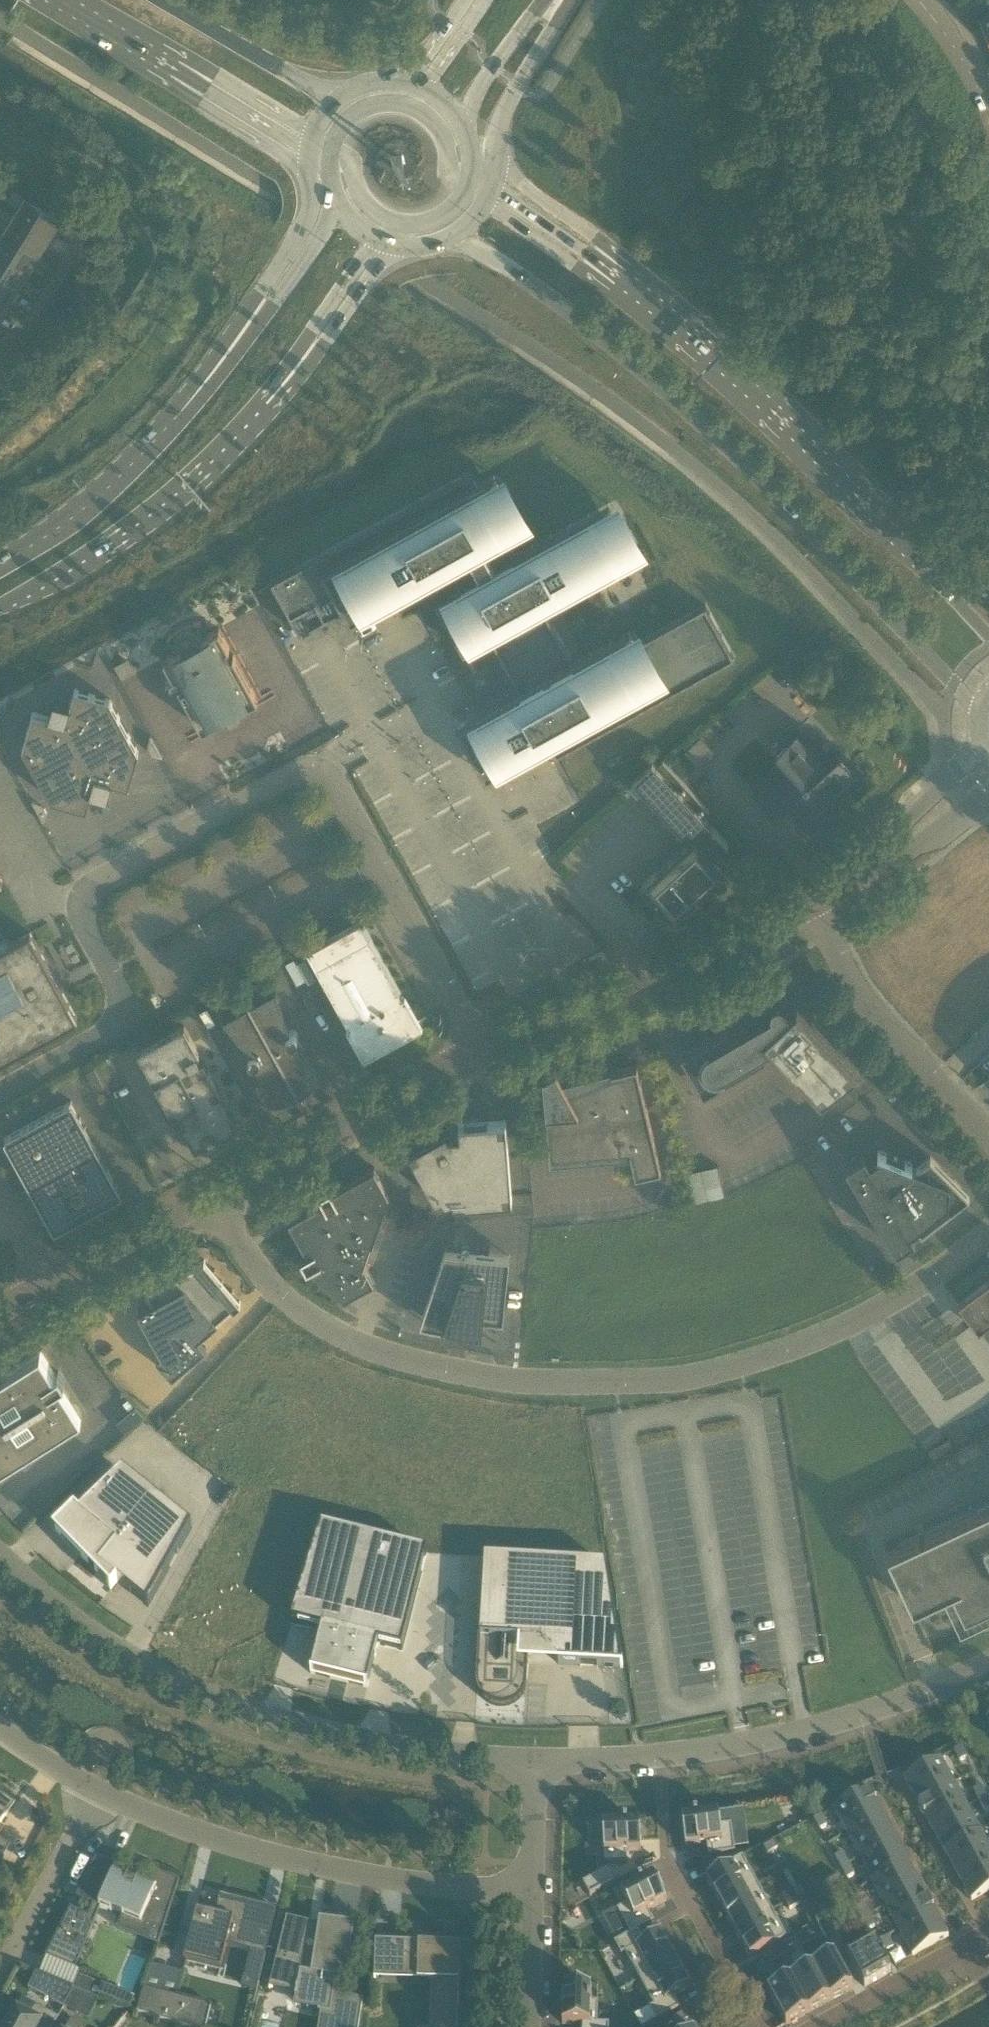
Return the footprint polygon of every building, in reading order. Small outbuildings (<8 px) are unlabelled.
[(988,36),(988,11),(979,17),(988,36)] [(15,211),(51,233),(62,215),(26,193),(15,211)] [(51,233),(15,211),(4,229),(40,250),(51,233)] [(40,250),(4,229),(0,236),(0,250),(29,268),(40,250)] [(18,285),(29,268),(0,250),(0,274),(18,285)] [(8,303),(18,285),(0,274),(0,298),(8,303)] [(490,635),(520,690),(456,725),(485,777),(549,742),(556,754),(734,656),(706,604),(637,642),(630,629),(573,661),(543,605),(638,553),(609,501),(514,553),(505,536),(524,526),(495,474),(476,484),(469,471),(271,581),(300,633),(301,632),(292,615),(315,603),(323,617),(309,625),(310,627),(343,609),(350,621),(452,565),(461,582),(435,597),(464,649),(490,635)] [(163,658),(174,677),(176,676),(180,683),(178,684),(202,729),(218,720),(216,716),(223,712),(227,720),(237,715),(233,707),(240,703),(242,707),(258,698),(233,654),(231,655),(227,648),(229,647),(219,627),(207,634),(200,621),(201,622),(201,620),(191,621),(181,625),(173,631),(167,639),(168,640),(168,639),(175,651),(163,658)] [(112,781),(128,785),(138,750),(110,698),(74,688),(70,704),(53,699),(49,716),(32,711),(22,746),(50,800),(86,808),(91,792),(98,794),(110,788),(112,781)] [(785,802),(816,834),(837,814),(826,801),(859,772),(839,750),(826,762),(797,729),(775,750),(789,764),(757,795),(774,813),(785,802)] [(625,785),(631,791),(637,798),(644,791),(689,841),(639,886),(660,909),(667,903),(673,910),(677,906),(682,912),(691,903),(695,907),(703,900),(699,896),(722,875),(708,860),(728,842),(703,815),(708,810),(661,759),(656,765),(651,759),(631,778),(632,779),(625,785)] [(111,898),(120,915),(156,898),(147,880),(111,898)] [(417,1021),(370,936),(361,919),(363,918),(363,917),(304,949),(305,950),(307,949),(316,965),(365,1054),(382,1045),(385,1049),(386,1049),(381,1041),(417,1021)] [(78,1017),(39,946),(30,931),(8,943),(0,929),(0,1060),(78,1017)] [(602,950),(590,957),(595,968),(608,961),(602,950)] [(249,1000),(249,1001),(301,1096),(302,1095),(299,1091),(309,1085),(313,1081),(317,1076),(322,1070),(302,1047),(296,1039),(298,1035),(297,1032),(294,1029),(290,1029),(276,988),(256,999),(250,1002),(249,1000)] [(300,1096),(301,1096),(249,1001),(248,1001),(249,1003),(246,1004),(223,1017),(251,1051),(249,1054),(249,1058),(252,1061),(256,1061),(269,1099),(274,1099),(279,1099),(284,1098),(288,1097),(298,1092),(300,1096)] [(772,1045),(803,1079),(822,1099),(857,1072),(797,1008),(791,1013),(786,1005),(784,1003),(782,1001),(780,1001),(777,1001),(775,1001),(773,1003),(772,1005),(771,1007),(771,1010),(772,1012),(749,1025),(744,1016),(681,1052),(703,1092),(766,1056),(763,1050),(772,1045)] [(184,1025),(137,1051),(153,1078),(156,1077),(158,1080),(155,1082),(173,1116),(177,1114),(195,1148),(207,1141),(204,1135),(214,1130),(220,1134),(226,1134),(232,1131),(235,1125),(235,1119),(232,1113),(226,1110),(218,1095),(221,1093),(203,1060),(200,1062),(196,1055),(199,1053),(184,1025)] [(623,1142),(628,1142),(636,1173),(661,1167),(637,1063),(611,1069),(612,1070),(567,1088),(556,1067),(543,1074),(550,1160),(551,1160),(551,1156),(556,1155),(624,1150),(623,1142)] [(32,1188),(32,1189),(34,1188),(43,1203),(41,1205),(41,1206),(43,1204),(52,1220),(50,1221),(50,1222),(73,1210),(74,1212),(96,1199),(95,1197),(118,1185),(117,1184),(115,1185),(107,1170),(109,1169),(108,1168),(106,1169),(98,1154),(100,1152),(99,1151),(97,1153),(93,1144),(95,1143),(94,1142),(92,1143),(84,1128),(86,1127),(85,1126),(83,1127),(79,1119),(81,1117),(80,1116),(78,1117),(70,1103),(72,1101),(71,1100),(4,1137),(4,1138),(6,1137),(15,1152),(12,1153),(13,1155),(15,1153),(20,1162),(18,1163),(18,1164),(20,1163),(29,1178),(27,1179),(27,1180),(29,1179),(34,1187),(32,1188)] [(506,1117),(478,1119),(459,1120),(459,1131),(449,1132),(446,1127),(409,1147),(439,1202),(453,1194),(453,1199),(465,1198),(465,1200),(512,1196),(506,1117)] [(865,1151),(846,1163),(897,1248),(916,1236),(911,1229),(918,1225),(922,1230),(969,1193),(930,1154),(916,1165),(912,1164),(913,1164),(878,1150),(877,1152),(881,1154),(870,1160),(865,1151)] [(720,1164),(688,1171),(695,1201),(727,1194),(720,1164)] [(374,1280),(365,1263),(389,1194),(374,1167),(331,1190),(337,1201),(299,1222),(320,1260),(310,1265),(311,1267),(344,1296),(374,1280)] [(479,1330),(480,1316),(504,1318),(509,1254),(487,1252),(449,1248),(426,1319),(479,1330)] [(204,1346),(197,1337),(240,1301),(198,1260),(196,1263),(158,1287),(164,1297),(139,1311),(162,1349),(155,1355),(156,1356),(157,1355),(172,1374),(171,1375),(172,1376),(207,1346),(206,1345),(204,1346)] [(988,1281),(959,1303),(979,1331),(988,1323),(988,1281)] [(68,1395),(63,1398),(56,1386),(59,1384),(59,1385),(61,1384),(61,1383),(65,1380),(59,1371),(54,1373),(40,1351),(0,1376),(0,1467),(81,1416),(68,1395)] [(72,1510),(74,1512),(56,1529),(97,1572),(101,1567),(115,1578),(108,1587),(111,1589),(118,1580),(149,1606),(192,1527),(122,1470),(79,1512),(76,1509),(75,1508),(72,1510)] [(988,1504),(888,1551),(914,1606),(953,1588),(965,1614),(988,1603),(988,1504)] [(320,1533),(290,1631),(320,1639),(310,1681),(338,1688),(373,1546),(320,1533)] [(373,1546),(338,1688),(367,1695),(377,1653),(402,1659),(426,1559),(373,1546)] [(539,1641),(558,1663),(623,1667),(605,1563),(484,1556),(477,1679),(478,1687),(482,1695),(488,1701),(496,1704),(505,1705),(513,1702),(520,1697),(524,1690),(526,1682),(527,1682),(528,1662),(529,1641),(539,1641)] [(967,1758),(961,1747),(953,1750),(959,1762),(967,1758)] [(940,1758),(904,1778),(918,1803),(954,1783),(940,1758)] [(954,1783),(918,1803),(931,1827),(967,1807),(954,1783)] [(978,1801),(986,1797),(980,1786),(972,1790),(978,1801)] [(883,1813),(869,1788),(833,1808),(847,1833),(883,1813)] [(986,1797),(978,1801),(983,1812),(988,1809),(988,1804),(986,1797)] [(931,1827),(944,1851),(981,1831),(967,1807),(931,1827)] [(847,1833),(860,1857),(896,1837),(883,1813),(847,1833)] [(821,1815),(814,1819),(820,1830),(827,1826),(821,1815)] [(691,1831),(684,1835),(697,1860),(716,1849),(722,1861),(746,1848),(739,1835),(738,1835),(732,1824),(723,1829),(716,1817),(698,1827),(697,1826),(694,1828),(695,1829),(691,1831)] [(607,1853),(607,1864),(629,1865),(629,1855),(644,1855),(645,1844),(645,1827),(632,1826),(633,1826),(629,1826),(608,1826),(607,1853)] [(988,1858),(988,1846),(981,1831),(944,1851),(958,1875),(988,1858)] [(908,1862),(909,1863),(910,1862),(896,1837),(860,1857),(873,1881),(874,1881),(908,1862)] [(774,1840),(763,1845),(767,1852),(778,1846),(774,1840)] [(8,1847),(0,1841),(0,1863),(8,1847)] [(76,1969),(101,1908),(141,1924),(143,1920),(163,1928),(157,1945),(158,1946),(180,1881),(161,1873),(155,1885),(117,1869),(122,1857),(102,1848),(76,1898),(93,1905),(89,1916),(71,1908),(63,1924),(66,1926),(62,1935),(58,1933),(46,1957),(76,1969)] [(843,1853),(835,1857),(841,1868),(849,1864),(843,1853)] [(742,1857),(706,1877),(721,1904),(757,1884),(742,1857)] [(958,1875),(972,1900),(988,1891),(988,1858),(958,1875)] [(873,1881),(872,1881),(885,1906),(922,1887),(909,1863),(908,1862),(874,1881),(873,1881)] [(849,1864),(841,1868),(847,1879),(855,1874),(849,1864)] [(611,1867),(588,1880),(595,1893),(618,1880),(611,1867)] [(628,1904),(619,1909),(625,1921),(632,1934),(655,1921),(649,1910),(667,1899),(654,1875),(643,1881),(642,1880),(639,1882),(640,1882),(621,1892),(628,1904)] [(800,1888),(816,1919),(826,1937),(830,1935),(820,1917),(831,1911),(829,1906),(850,1895),(840,1875),(818,1887),(814,1880),(800,1888)] [(757,1884),(721,1904),(735,1931),(772,1911),(757,1884)] [(935,1911),(922,1887),(885,1906),(899,1931),(935,1911)] [(793,1889),(783,1895),(787,1902),(797,1896),(793,1889)] [(227,1945),(265,1955),(277,1908),(220,1895),(215,1916),(206,1914),(207,1911),(197,1909),(184,1960),(188,1961),(188,1960),(221,1968),(222,1963),(227,1945)] [(797,1896),(787,1902),(791,1909),(801,1903),(797,1896)] [(871,1915),(865,1904),(857,1908),(863,1919),(871,1915)] [(772,1911),(735,1931),(750,1957),(786,1937),(772,1911)] [(912,1956),(949,1936),(935,1911),(899,1931),(912,1956)] [(869,1930),(877,1926),(871,1915),(863,1919),(869,1930)] [(326,1921),(320,1920),(317,1935),(307,1933),(309,1924),(310,1923),(287,1917),(274,1968),(299,1972),(296,1996),(297,1997),(296,2002),(319,2006),(318,2012),(325,2013),(324,2018),(320,2018),(318,2026),(359,2026),(363,1999),(362,1998),(362,2002),(356,2001),(357,1997),(347,1996),(346,2000),(334,1998),(337,1978),(345,1979),(345,1980),(350,1982),(361,1936),(354,1934),(355,1925),(326,1921)] [(639,1931),(616,1943),(623,1956),(627,1954),(641,1980),(678,1959),(663,1932),(646,1942),(639,1931)] [(807,1933),(797,1939),(801,1946),(811,1940),(807,1933)] [(887,1952),(895,1948),(888,1936),(881,1941),(887,1952)] [(874,1940),(866,1945),(847,1955),(864,1987),(891,1972),(874,1940)] [(411,1941),(410,1947),(394,1946),(393,1969),(410,1970),(411,1961),(424,1962),(424,1971),(438,1972),(435,2026),(458,2026),(462,1944),(439,1943),(439,1950),(426,1949),(426,1942),(411,1941)] [(786,1945),(775,1951),(779,1958),(789,1952),(786,1945)] [(775,1951),(765,1957),(768,1964),(779,1958),(775,1951)] [(678,1959),(641,1980),(654,2004),(651,2006),(657,2018),(681,2006),(674,1995),(692,1985),(678,1959)] [(838,1959),(815,1971),(834,2005),(856,1993),(838,1959)] [(815,1971),(793,1983),(811,2017),(834,2005),(815,1971)] [(487,1986),(497,1986),(497,1974),(487,1973),(487,1986)] [(104,1986),(78,1975),(73,1989),(83,1993),(98,2000),(104,1986)] [(63,2008),(73,1989),(54,1981),(46,1999),(63,2008)] [(563,2019),(583,2020),(583,2026),(609,2026),(610,2019),(597,2018),(598,1998),(592,1998),(592,1995),(591,1995),(592,1983),(564,1982),(563,2019)] [(771,1995),(788,2026),(792,2026),(811,2017),(793,1983),(771,1995)] [(63,2008),(73,2013),(83,1993),(73,1989),(63,2008)] [(144,1989),(137,2012),(186,2026),(206,2026),(211,2009),(212,2009),(213,2005),(177,1996),(176,1997),(144,1989)] [(7,2021),(4,2026),(53,2026),(58,2018),(35,2005),(29,2016),(17,2010),(11,2023),(7,2021)] [(684,2012),(674,2018),(678,2025),(688,2019),(684,2012)]
